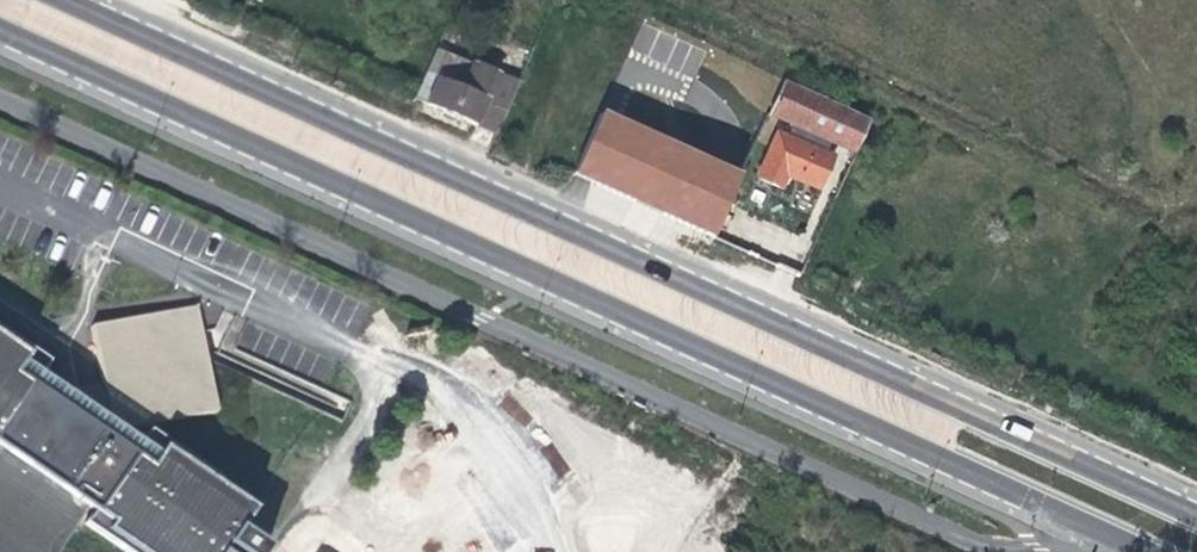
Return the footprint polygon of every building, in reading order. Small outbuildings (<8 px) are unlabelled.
[(479,96),(438,78),(426,104),(459,119),(495,135),(520,80),(492,69),(479,96)] [(768,118),(800,133),(821,143),(854,159),(869,124),(784,84),(772,109),(768,118)] [(560,97),(532,160),(569,177),(648,213),(709,241),(739,177),(560,97)] [(800,133),(795,145),(815,155),(821,143),(800,133)] [(832,163),(815,155),(795,145),(777,137),(756,181),(778,191),(785,177),(800,184),(818,193),(832,163)] [(0,449),(0,551),(56,551),(87,508),(93,512),(85,524),(126,551),(266,551),(270,547),(242,528),(255,509),(220,485),(223,479),(149,429),(142,441),(124,429),(218,410),(208,357),(203,326),(200,306),(177,310),(94,326),(105,383),(77,388),(67,390),(41,372),(49,361),(0,327),(0,449)]
